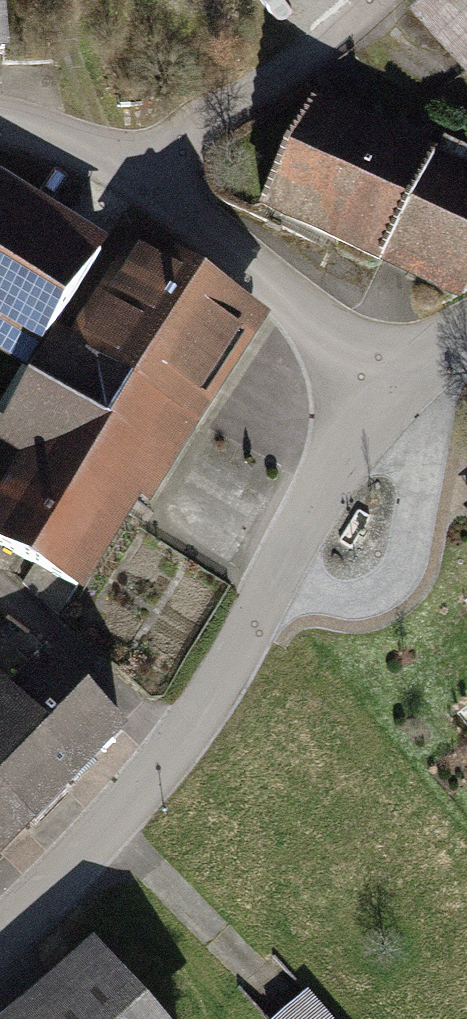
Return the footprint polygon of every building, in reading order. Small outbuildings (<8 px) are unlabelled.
[(466,69),(466,0),(430,0),(415,14),(466,69)] [(389,258),(435,161),(313,103),(267,200),(389,258)] [(389,258),(453,287),(466,257),(466,175),(435,161),(389,258)] [(32,364),(105,231),(0,174),(0,346),(32,364)] [(143,250),(83,348),(193,415),(253,316),(143,250)] [(4,422),(37,442),(139,503),(193,415),(83,348),(58,333),(4,422)] [(139,503),(37,442),(0,503),(0,541),(85,592),(139,503)] [(0,668),(0,777),(34,810),(117,725),(19,631),(0,651),(0,666),(1,667),(0,668)] [(34,810),(0,777),(0,846),(34,810)] [(106,945),(17,1018),(167,1018),(106,945)] [(283,1018),(329,1018),(308,996),(283,1018)]
